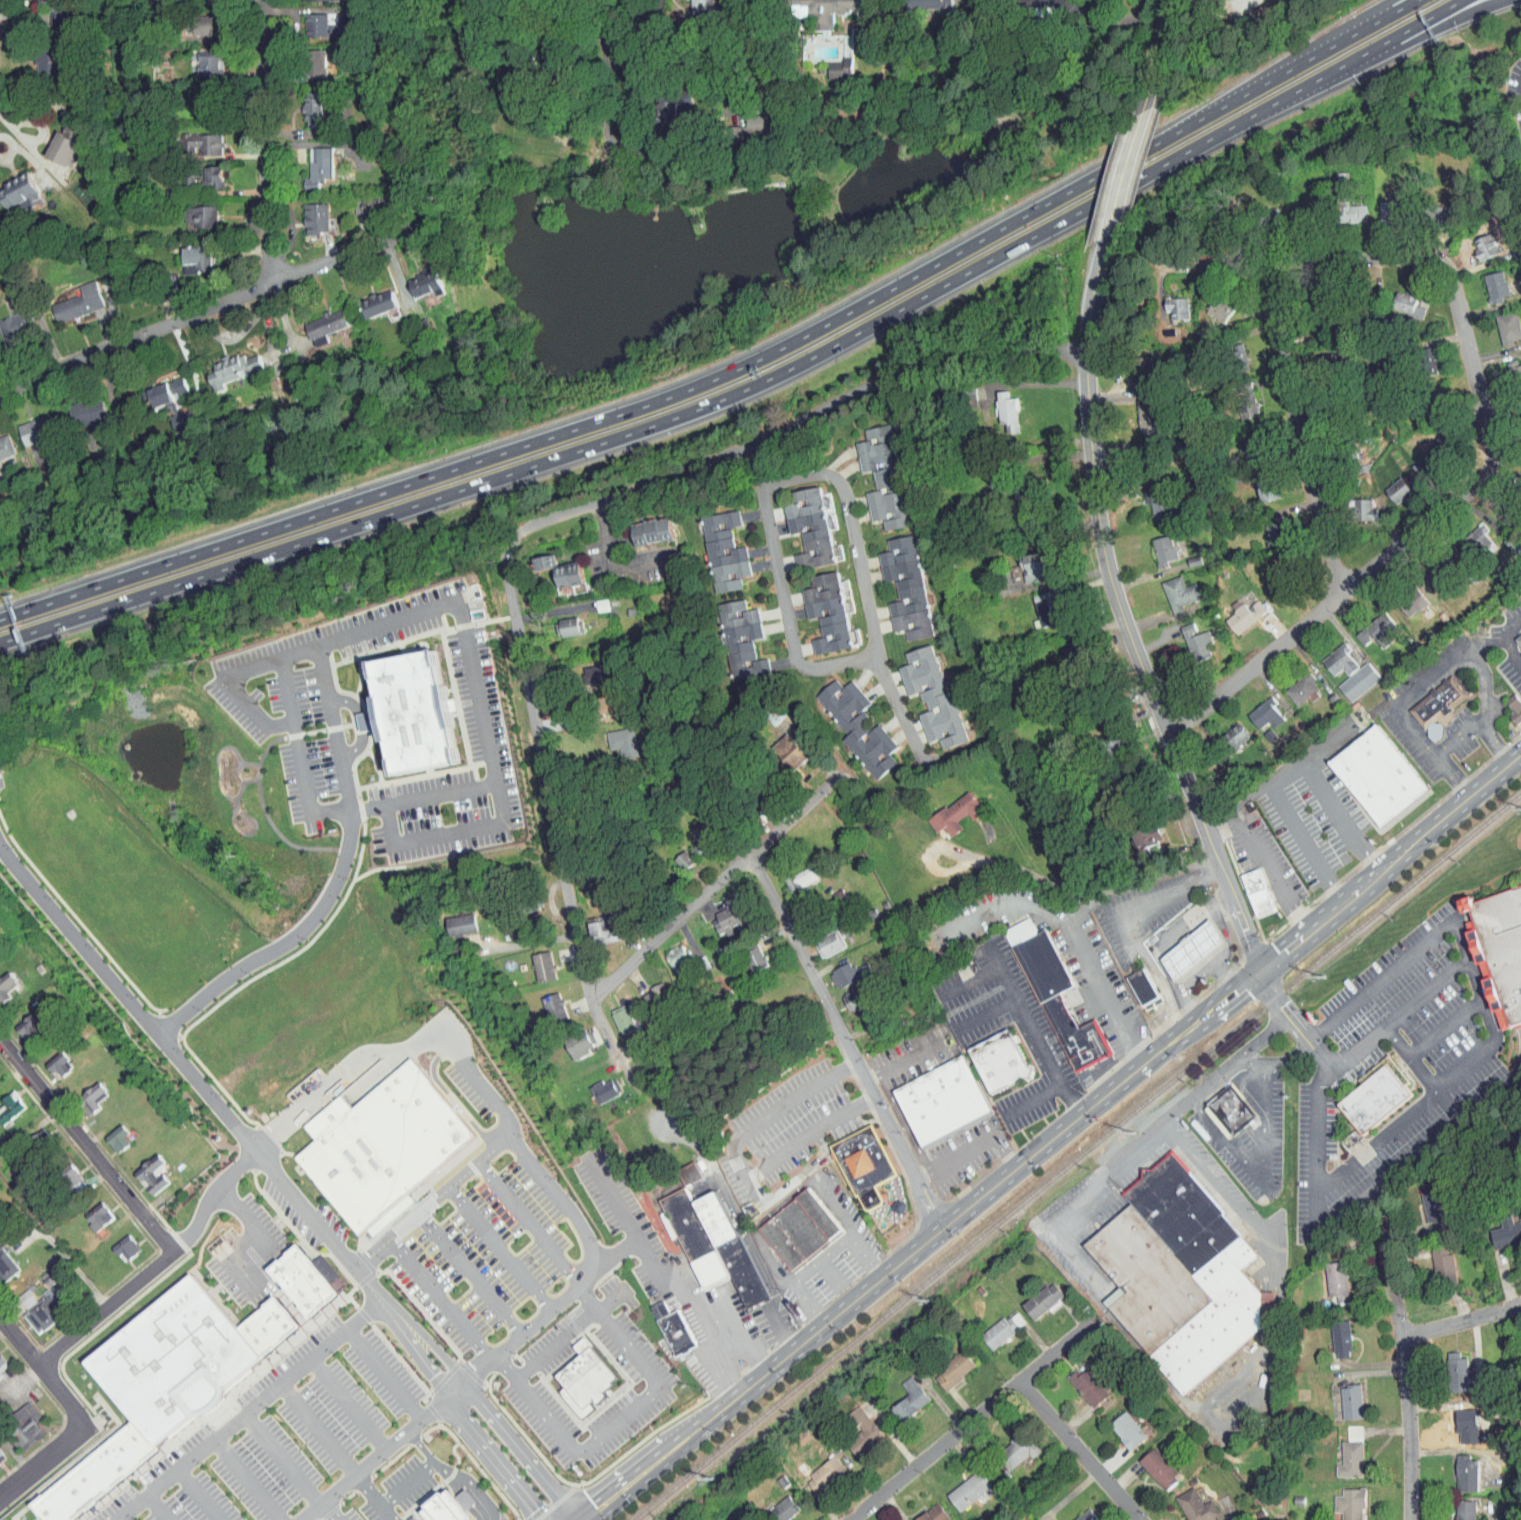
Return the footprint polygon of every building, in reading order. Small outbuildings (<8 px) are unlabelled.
[(53,19),(53,0),(27,0),(27,4),(40,4),(39,19),(53,19)] [(783,3),(792,3),(793,13),(804,12),(804,25),(825,24),(825,7),(853,6),(853,0),(783,0),(783,3)] [(295,9),(296,32),(322,31),(321,8),(295,9)] [(209,33),(208,10),(180,11),(181,34),(209,33)] [(47,71),(48,46),(27,45),(26,70),(47,71)] [(188,46),(188,68),(212,68),(211,45),(188,46)] [(316,45),(302,45),(302,69),(316,69),(316,45)] [(843,51),(834,52),(834,55),(820,56),(821,74),(844,73),(843,51)] [(313,88),(295,89),(296,123),(314,122),(313,88)] [(762,125),(761,108),(737,108),(737,126),(762,125)] [(38,151),(66,164),(71,153),(65,150),(75,128),(57,120),(54,128),(49,126),(38,151)] [(323,174),(323,142),(300,142),(301,172),(295,172),(295,184),(310,184),(310,175),(323,174)] [(213,162),(195,161),(195,183),(213,184),(213,162)] [(31,190),(19,168),(0,177),(0,205),(31,190)] [(1357,216),(1357,199),(1340,200),(1340,195),(1331,195),(1332,217),(1357,216)] [(1371,196),(1371,218),(1390,218),(1390,195),(1371,196)] [(295,199),(296,226),(319,226),(318,198),(295,199)] [(185,221),(207,221),(207,200),(176,199),(175,216),(185,217),(185,221)] [(1490,247),(1482,228),(1463,237),(1472,256),(1490,247)] [(188,263),(204,262),(203,239),(174,240),(175,268),(188,267),(188,263)] [(400,269),(404,290),(426,285),(427,289),(432,288),(428,263),(400,269)] [(1475,270),(1482,297),(1501,292),(1494,265),(1475,270)] [(42,297),(48,316),(94,301),(85,273),(69,279),(72,288),(42,297)] [(389,301),(384,283),(353,292),(358,310),(389,301)] [(1384,304),(1411,312),(1414,303),(1406,300),(1409,288),(1398,285),(1397,288),(1389,286),(1384,304)] [(1179,315),(1178,292),(1155,294),(1156,306),(1160,306),(1160,316),(1179,315)] [(1216,320),(1224,303),(1204,294),(1197,311),(1216,320)] [(316,328),(340,318),(333,302),(321,307),(321,306),(296,317),(306,341),(319,335),(316,328)] [(25,325),(17,303),(0,310),(0,334),(25,325)] [(1506,340),(1505,334),(1513,333),(1508,306),(1487,310),(1493,342),(1506,340)] [(1238,350),(1232,335),(1221,339),(1226,354),(1238,350)] [(253,361),(248,348),(236,352),(234,347),(221,352),(220,350),(204,355),(207,364),(198,367),(205,386),(216,382),(213,376),(230,370),(228,364),(235,362),(237,367),(253,361)] [(1508,361),(1508,356),(1500,356),(1500,378),(1520,377),(1520,360),(1508,361)] [(988,384),(990,417),(997,417),(998,427),(1010,426),(1008,391),(999,391),(998,384),(988,384)] [(1226,393),(1233,414),(1250,408),(1243,387),(1226,393)] [(59,400),(70,423),(98,410),(91,394),(77,401),(73,393),(59,400)] [(1128,397),(1130,427),(1148,426),(1146,401),(1138,401),(1138,396),(1128,397)] [(16,440),(45,429),(37,408),(8,419),(16,440)] [(899,519),(882,418),(855,423),(857,433),(867,431),(868,434),(847,438),(852,465),(867,462),(866,457),(872,456),(873,462),(864,464),(867,484),(857,486),(861,515),(873,513),(874,523),(899,519)] [(1236,448),(1256,445),(1254,428),(1234,430),(1236,448)] [(1388,498),(1407,482),(1395,468),(1376,483),(1388,498)] [(1269,492),(1265,472),(1249,475),(1252,495),(1269,492)] [(825,557),(812,480),(784,485),(786,496),(776,498),(781,527),(800,524),(800,525),(792,526),(796,546),(785,548),(788,563),(825,557)] [(1142,514),(1163,514),(1162,488),(1135,488),(1135,498),(1142,497),(1142,514)] [(1363,492),(1345,492),(1345,513),(1368,512),(1368,501),(1363,501),(1363,492)] [(704,587),(732,583),(731,571),(741,569),(736,540),(724,542),(721,521),(732,519),(729,504),(692,510),(704,587)] [(1261,538),(1278,537),(1277,511),(1255,512),(1256,526),(1260,525),(1261,538)] [(628,537),(665,533),(663,512),(625,516),(628,537)] [(1473,518),(1460,526),(1470,542),(1483,534),(1473,518)] [(922,630),(905,528),(877,533),(879,545),(868,547),(873,576),(885,574),(889,595),(878,597),(882,624),(905,620),(905,622),(896,624),(897,635),(922,630)] [(1148,561),(1159,559),(1158,554),(1167,553),(1162,529),(1143,533),(1148,561)] [(1016,564),(1015,564),(1017,576),(1036,574),(1033,546),(1014,548),(1016,564)] [(526,564),(548,561),(546,548),(524,551),(526,564)] [(574,578),(573,557),(548,558),(549,580),(574,578)] [(842,641),(829,565),(802,569),(804,581),(793,583),(798,612),(810,610),(814,631),(803,633),(806,647),(842,641)] [(1153,575),(1163,608),(1175,604),(1173,599),(1192,593),(1187,576),(1176,580),(1173,569),(1153,575)] [(1272,591),(1277,573),(1262,569),(1257,587),(1272,591)] [(1033,621),(1053,615),(1048,596),(1042,597),(1039,585),(1024,589),(1033,621)] [(1228,628),(1257,605),(1248,594),(1238,603),(1229,592),(1221,599),(1226,605),(1217,614),(1228,628)] [(754,632),(748,602),(737,604),(734,593),(709,598),(723,673),(760,667),(758,652),(746,654),(742,634),(754,632)] [(1354,638),(1364,630),(1373,641),(1391,626),(1374,605),(1346,629),(1354,638)] [(548,632),(573,627),(570,610),(545,615),(548,632)] [(1198,637),(1201,636),(1199,625),(1187,628),(1185,616),(1173,619),(1182,654),(1201,650),(1198,637)] [(1339,669),(1351,659),(1333,637),(1312,654),(1324,669),(1333,662),(1339,669)] [(958,736),(943,685),(937,687),(923,639),(896,647),(899,659),(890,661),(898,689),(909,686),(912,697),(918,696),(920,705),(910,708),(918,736),(929,733),(932,743),(958,736)] [(452,757),(439,676),(434,676),(429,643),(364,653),(370,688),(368,688),(371,705),(348,708),(351,724),(375,720),(377,734),(380,734),(385,767),(452,757)] [(1342,696),(1372,671),(1358,655),(1328,679),(1342,696)] [(600,675),(599,659),(575,660),(575,676),(600,675)] [(1310,684),(1300,668),(1275,682),(1285,699),(1310,684)] [(1399,705),(1421,730),(1462,694),(1440,669),(1399,705)] [(806,690),(837,729),(832,733),(865,774),(887,757),(880,748),(888,741),(869,717),(864,721),(851,705),(861,697),(842,673),(833,681),(827,673),(806,690)] [(1494,695),(1508,716),(1520,708),(1507,687),(1494,695)] [(1250,723),(1259,715),(1265,722),(1276,712),(1259,691),(1239,709),(1250,723)] [(1240,732),(1231,717),(1212,728),(1221,743),(1240,732)] [(597,726),(600,744),(609,742),(611,753),(629,750),(623,721),(597,726)] [(1378,725),(1430,789),(1384,827),(1332,762),(1378,725)] [(787,761),(800,749),(779,726),(766,738),(787,761)] [(1102,749),(1121,744),(1117,727),(1098,732),(1102,749)] [(918,815),(927,826),(934,821),(941,831),(953,822),(948,816),(959,808),(963,813),(975,804),(961,784),(918,815)] [(677,829),(694,848),(711,833),(694,814),(677,829)] [(665,855),(674,865),(691,849),(682,839),(665,855)] [(775,872),(782,889),(790,886),(789,882),(809,873),(803,860),(775,872)] [(1247,911),(1267,903),(1251,862),(1231,869),(1247,911)] [(1503,1026),(1520,1020),(1520,886),(1463,906),(1503,1026)] [(437,912),(441,930),(467,925),(463,906),(437,912)] [(1038,923),(1027,927),(1020,911),(997,922),(1061,1067),(1102,1049),(1086,1014),(1067,1022),(1051,986),(1063,981),(1038,923)] [(581,916),(583,937),(618,933),(617,922),(600,924),(599,914),(581,916)] [(1151,952),(1167,974),(1217,936),(1201,914),(1151,952)] [(812,953),(837,941),(828,924),(804,936),(812,953)] [(665,967),(682,960),(673,939),(656,947),(665,967)] [(735,946),(743,966),(759,960),(751,940),(735,946)] [(522,948),(528,976),(547,972),(541,944),(522,948)] [(820,966),(827,982),(863,968),(858,957),(844,962),(842,957),(820,966)] [(1153,990),(1136,962),(1120,972),(1136,1000),(1153,990)] [(11,977),(0,965),(0,988),(11,977)] [(633,987),(640,1003),(663,992),(656,976),(633,987)] [(840,1006),(856,1000),(849,983),(833,989),(840,1006)] [(540,1017),(558,1012),(551,986),(533,991),(540,1017)] [(601,1005),(615,1036),(630,1029),(615,998),(601,1005)] [(6,1021),(18,1036),(41,1018),(28,1002),(6,1021)] [(959,1042),(981,1087),(1022,1068),(1000,1022),(959,1042)] [(556,1032),(563,1052),(587,1045),(580,1025),(556,1032)] [(36,1056),(46,1073),(64,1063),(54,1046),(36,1056)] [(964,1056),(993,1110),(925,1146),(896,1091),(964,1056)] [(352,1108),(343,1096),(304,1127),(316,1142),(296,1157),(361,1237),(369,1230),(374,1237),(417,1202),(409,1192),(479,1136),(415,1057),(352,1108)] [(1389,1064),(1414,1095),(1365,1135),(1339,1105),(1389,1064)] [(612,1087),(605,1070),(580,1081),(588,1098),(612,1087)] [(72,1089),(85,1106),(91,1102),(84,1093),(96,1084),(90,1075),(72,1089)] [(1218,1133),(1248,1112),(1223,1079),(1194,1101),(1218,1133)] [(16,1101),(3,1085),(0,1087),(0,1114),(16,1101)] [(96,1129),(106,1148),(121,1139),(115,1130),(119,1127),(115,1119),(96,1129)] [(898,1175),(874,1124),(833,1144),(865,1213),(885,1203),(877,1185),(898,1175)] [(1174,1389),(1258,1321),(1249,1310),(1258,1303),(1261,1308),(1273,1299),(1261,1285),(1256,1289),(1234,1263),(1249,1250),(1163,1144),(1112,1185),(1123,1199),(1075,1237),(1111,1282),(1096,1294),(1174,1389)] [(159,1177),(150,1165),(157,1160),(148,1148),(124,1166),(142,1190),(159,1177)] [(675,1178),(692,1171),(685,1156),(669,1163),(675,1178)] [(71,1177),(66,1159),(51,1163),(56,1181),(71,1177)] [(1417,1216),(1425,1215),(1426,1222),(1439,1221),(1434,1184),(1413,1186),(1417,1216)] [(758,1228),(792,1272),(845,1232),(810,1188),(758,1228)] [(659,1201),(704,1292),(733,1278),(747,1306),(769,1296),(716,1191),(689,1204),(682,1190),(659,1201)] [(84,1226),(105,1213),(94,1196),(76,1207),(81,1217),(79,1218),(84,1226)] [(1486,1242),(1517,1238),(1514,1215),(1502,1217),(1501,1211),(1492,1212),(1493,1223),(1484,1224),(1486,1242)] [(115,1257),(131,1244),(119,1229),(103,1241),(115,1257)] [(1422,1241),(1425,1273),(1447,1272),(1444,1247),(1439,1248),(1438,1240),(1422,1241)] [(268,1268),(310,1317),(340,1293),(298,1243),(268,1268)] [(9,1265),(0,1251),(0,1271),(9,1265)] [(1339,1297),(1338,1256),(1316,1257),(1318,1291),(1327,1290),(1327,1297),(1339,1297)] [(239,1327),(194,1273),(88,1361),(137,1419),(159,1445),(263,1356),(239,1327)] [(1055,1291),(1044,1275),(1013,1298),(1025,1313),(1055,1291)] [(29,1329),(54,1308),(38,1289),(13,1309),(29,1329)] [(239,1327),(263,1356),(300,1326),(275,1296),(239,1327)] [(652,1304),(676,1354),(698,1344),(680,1307),(670,1311),(664,1298),(652,1304)] [(983,1344),(1017,1318),(1006,1304),(972,1330),(983,1344)] [(1324,1352),(1342,1351),(1340,1317),(1322,1318),(1324,1352)] [(556,1372),(565,1384),(559,1389),(581,1417),(594,1406),(590,1402),(621,1378),(585,1334),(574,1343),(581,1353),(556,1372)] [(966,1360),(952,1345),(924,1371),(937,1386),(966,1360)] [(1444,1383),(1460,1382),(1459,1352),(1443,1353),(1444,1383)] [(1070,1369),(1067,1365),(1060,1371),(1084,1402),(1100,1390),(1079,1363),(1070,1369)] [(891,1377),(900,1390),(883,1402),(893,1416),(921,1396),(902,1369),(891,1377)] [(1353,1413),(1352,1379),(1332,1380),(1333,1413),(1353,1413)] [(18,1396),(0,1412),(0,1416),(4,1420),(0,1424),(0,1432),(13,1446),(35,1426),(27,1417),(32,1411),(18,1396)] [(837,1438),(852,1455),(877,1433),(848,1399),(834,1412),(848,1428),(837,1438)] [(1468,1404),(1448,1405),(1448,1428),(1451,1428),(1451,1437),(1470,1437),(1468,1404)] [(1124,1444),(1139,1429),(1115,1406),(1100,1421),(1124,1444)] [(34,1505),(47,1519),(76,1519),(161,1448),(159,1445),(137,1419),(34,1505)] [(1336,1420),(1336,1435),(1352,1434),(1352,1420),(1336,1420)] [(1005,1461),(1021,1449),(1023,1452),(1031,1446),(1015,1425),(991,1444),(1005,1461)] [(1333,1436),(1333,1459),(1327,1459),(1327,1471),(1354,1471),(1354,1435),(1333,1436)] [(1130,1456),(1156,1484),(1171,1469),(1145,1442),(1130,1456)] [(1448,1485),(1470,1485),(1470,1455),(1462,1454),(1462,1449),(1448,1449),(1448,1485)] [(808,1488),(837,1465),(826,1450),(796,1473),(808,1488)] [(938,1489),(952,1506),(984,1480),(971,1463),(938,1489)] [(1193,1499),(1186,1482),(1167,1490),(1180,1519),(1186,1519),(1210,1509),(1203,1495),(1193,1499)] [(1333,1483),(1333,1490),(1325,1490),(1325,1506),(1333,1506),(1333,1519),(1348,1519),(1353,1519),(1353,1502),(1357,1502),(1357,1483),(1333,1483)] [(474,1518),(449,1486),(421,1509),(430,1519),(472,1519),(474,1518)] [(791,1504),(779,1489),(763,1501),(776,1517),(791,1504)] [(1468,1495),(1447,1495),(1447,1519),(1467,1519),(1468,1495)] [(933,1519),(940,1519),(944,1517),(928,1497),(902,1518),(903,1519),(933,1519)] [(1091,1518),(1081,1503),(1057,1519),(1088,1519),(1091,1518)]
